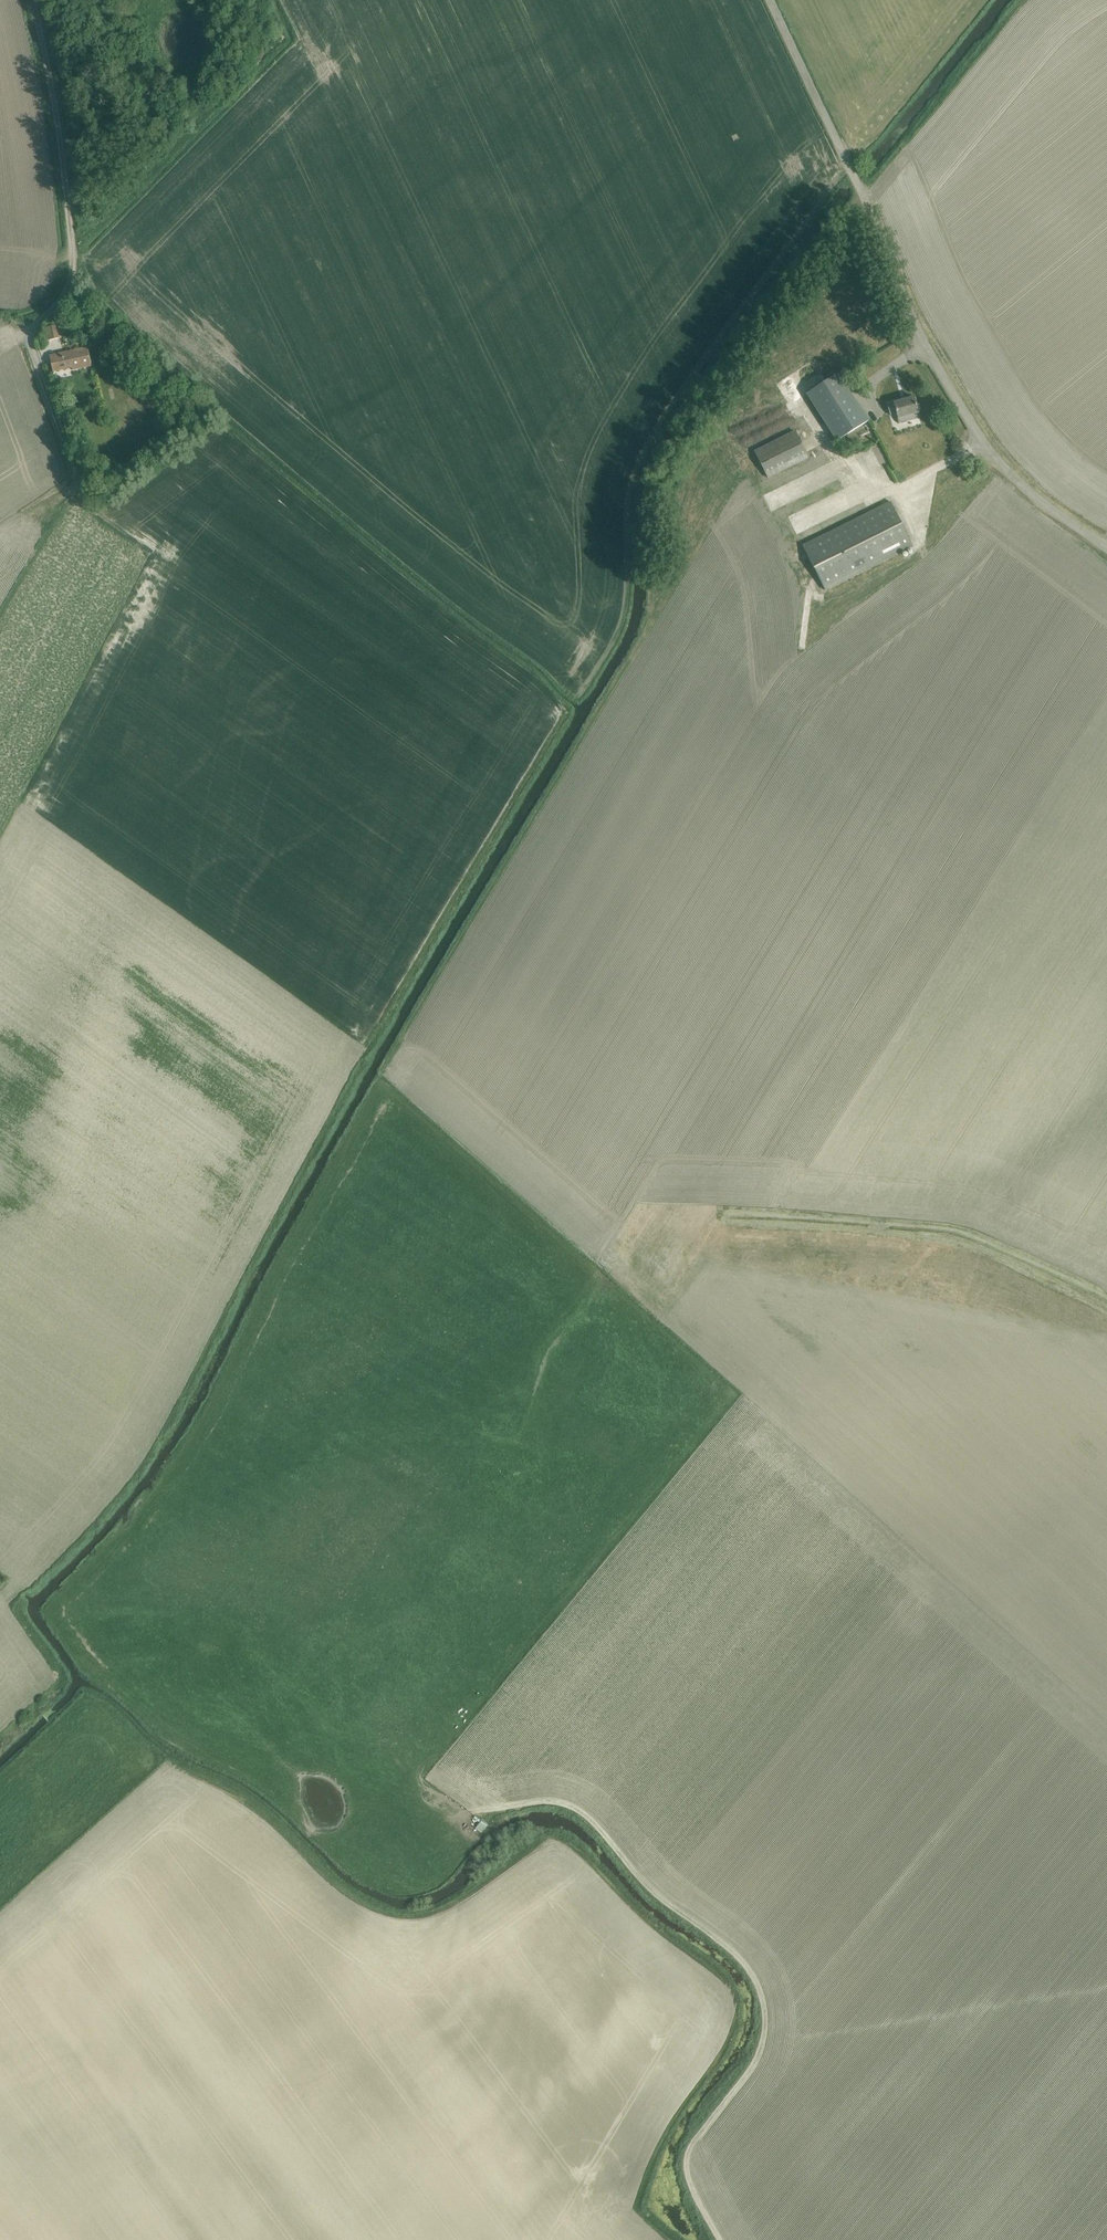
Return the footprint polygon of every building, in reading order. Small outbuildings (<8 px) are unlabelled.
[(45,328),(48,341),(61,338),(58,325),(45,328)] [(72,370),(91,365),(87,347),(49,356),(53,372),(72,367),(72,370)] [(836,441),(869,421),(838,373),(806,394),(836,441)] [(889,415),(896,413),(897,418),(898,418),(899,423),(919,417),(918,413),(914,398),(895,403),(894,400),(886,402),(889,415)] [(773,423),(772,415),(765,416),(767,424),(773,423)] [(767,478),(808,458),(795,431),(754,451),(767,478)] [(824,590),(912,546),(890,502),(802,546),(824,590)]
